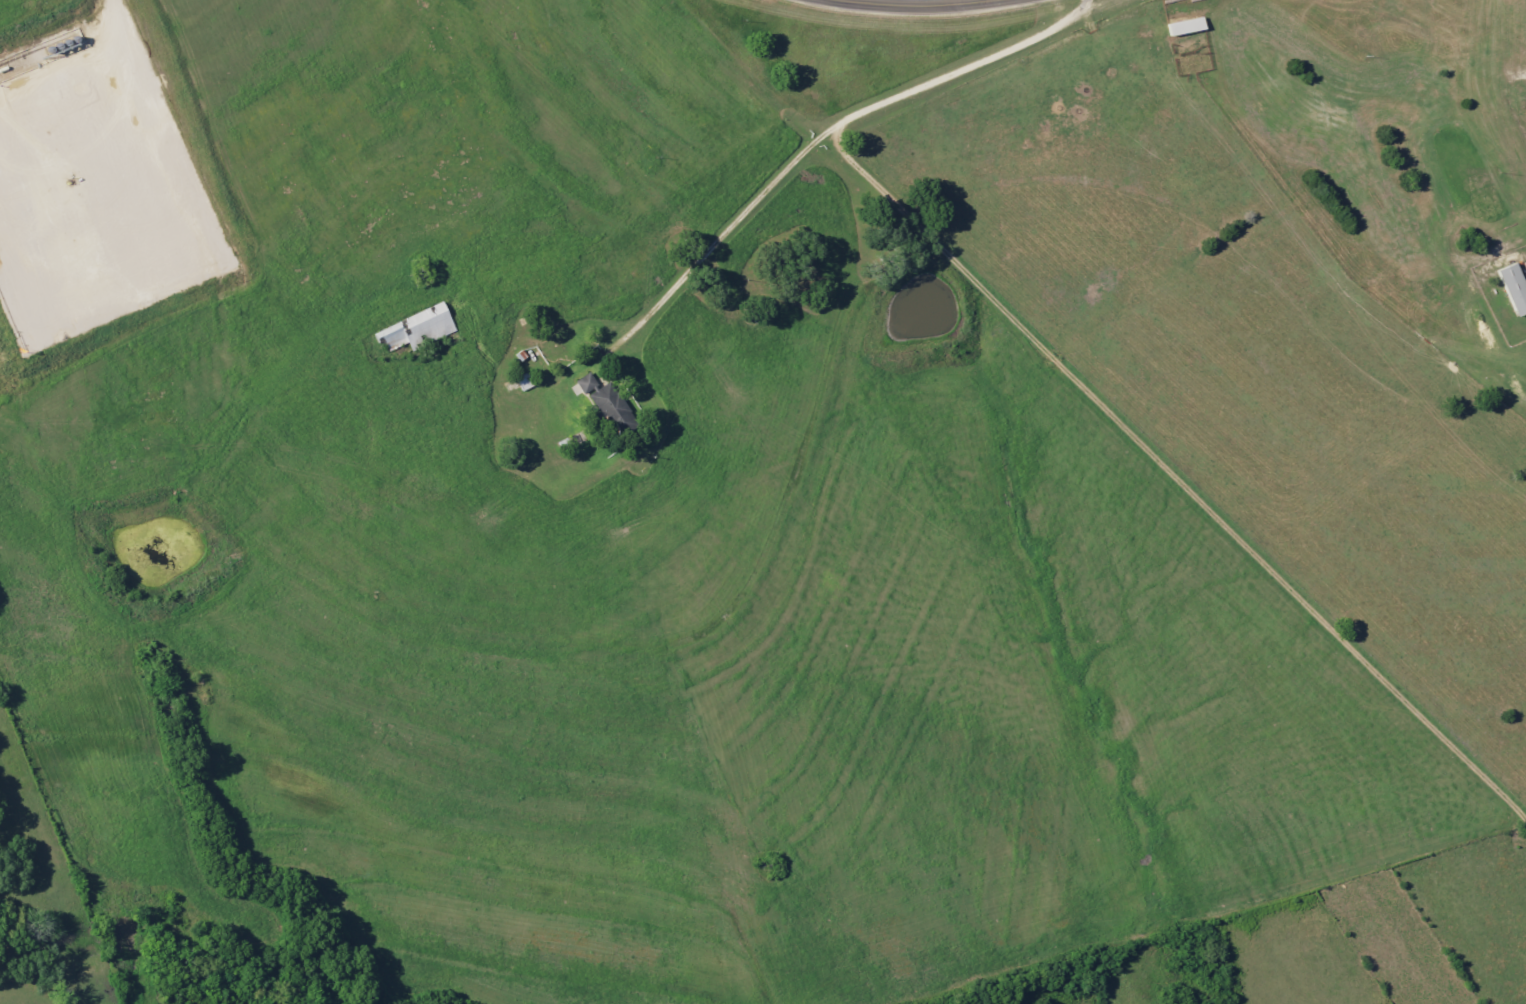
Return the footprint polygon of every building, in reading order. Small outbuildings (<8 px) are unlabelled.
[(1170,35),(1206,31),(1205,19),(1169,23),(1170,35)] [(1518,263),(1499,270),(1517,317),(1525,314),(1525,285),(1518,263)] [(457,332),(445,303),(375,332),(379,343),(385,340),(390,352),(410,344),(413,352),(428,346),(427,345),(457,332)] [(535,386),(529,373),(518,378),(524,391),(535,386)] [(578,380),(583,393),(599,388),(594,374),(578,380)] [(633,414),(613,381),(599,390),(598,389),(589,394),(610,429),(633,414)]
